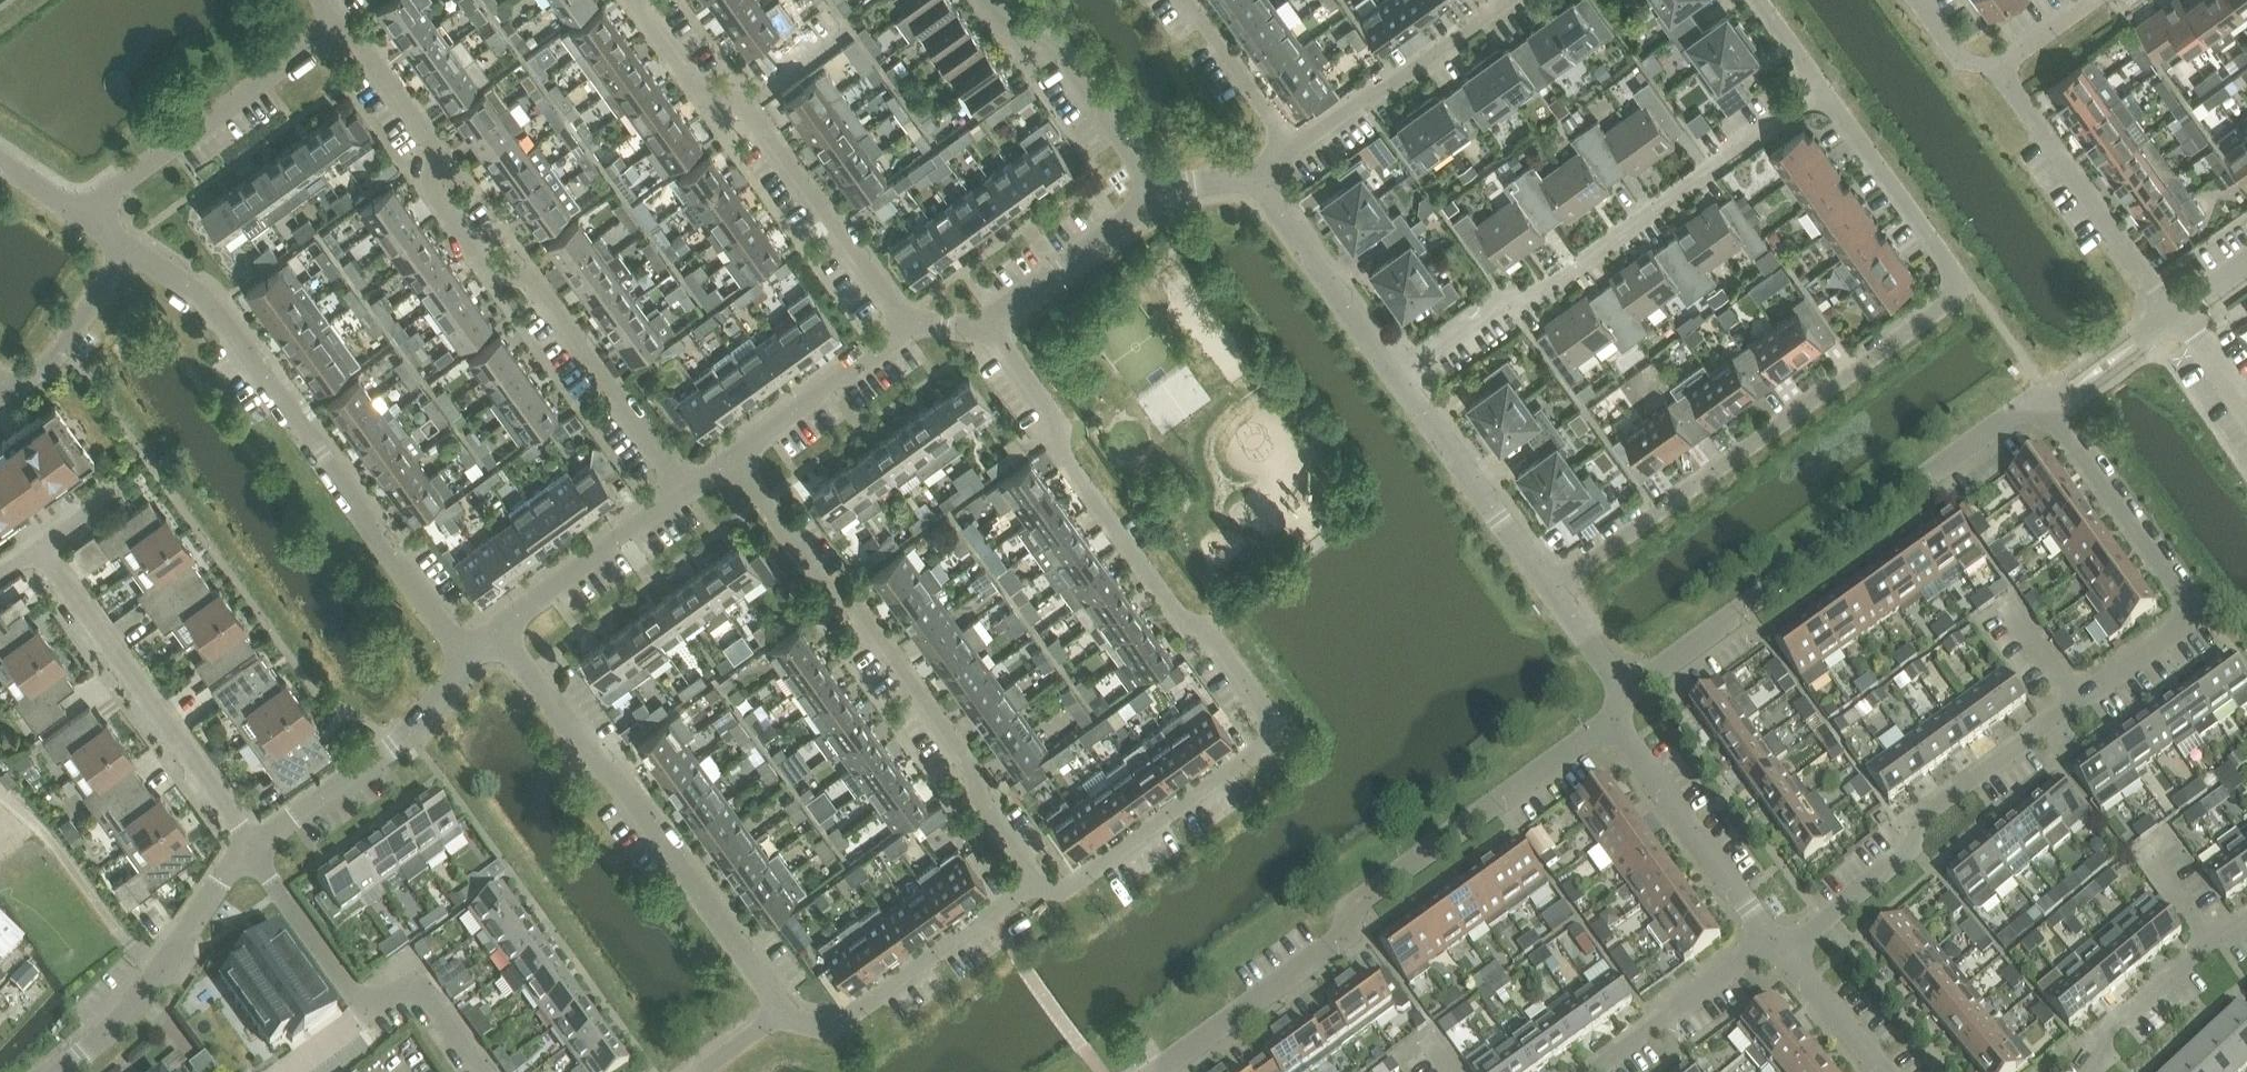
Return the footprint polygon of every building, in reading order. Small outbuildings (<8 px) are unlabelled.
[(376,8),(392,29),(422,7),(417,0),(387,0),(376,8)] [(480,5),(476,0),(471,0),(464,6),(469,13),(480,5)] [(595,0),(553,0),(552,1),(567,21),(595,0)] [(719,12),(736,0),(710,0),(719,12)] [(764,8),(758,0),(736,0),(719,12),(733,32),(764,9),(764,8)] [(853,8),(847,0),(841,0),(837,3),(845,14),(853,8)] [(921,31),(921,32),(956,7),(950,0),(925,0),(907,13),(906,11),(895,20),(909,40),(921,31)] [(906,11),(907,13),(925,0),(898,0),(906,11)] [(1245,0),(1219,0),(1228,12),(1245,0)] [(1277,6),(1272,0),(1245,0),(1228,12),(1242,31),(1277,6)] [(1340,3),(1338,0),(1326,0),(1324,2),(1330,10),(1340,3)] [(1410,0),(1382,0),(1381,1),(1404,33),(1424,19),(1410,0)] [(1424,19),(1443,5),(1439,0),(1410,0),(1424,19)] [(1565,7),(1562,2),(1550,11),(1579,51),(1599,36),(1602,41),(1614,32),(1591,0),(1579,0),(1576,2),(1574,0),(1565,7)] [(1658,15),(1673,36),(1696,20),(1687,7),(1696,0),(1659,0),(1665,9),(1658,15)] [(1993,12),(1996,17),(2020,0),(1981,0),(1991,13),(1993,12)] [(2187,6),(2183,0),(2171,0),(2158,9),(2188,51),(2208,36),(2208,37),(2209,37),(2187,7),(2188,6),(2187,6)] [(2187,6),(2188,6),(2187,7),(2209,37),(2208,37),(2217,49),(2236,35),(2228,24),(2210,0),(2195,0),(2187,6)] [(2228,24),(2246,11),(2238,0),(2210,0),(2228,24)] [(2246,11),(2246,0),(2238,0),(2246,11)] [(1360,16),(1384,48),(1404,33),(1381,1),(1360,16)] [(773,2),(764,8),(764,9),(733,32),(747,51),(779,28),(770,16),(779,9),(773,2)] [(507,3),(496,11),(502,19),(513,11),(507,3)] [(602,6),(571,29),(562,36),(576,56),(617,27),(602,6)] [(1256,51),(1291,26),(1277,6),(1242,31),(1256,51)] [(440,21),(436,25),(422,7),(392,29),(405,48),(441,22),(440,21)] [(935,52),(970,27),(956,7),(921,32),(935,52)] [(2137,25),(2167,66),(2188,51),(2158,9),(2137,25)] [(1550,79),(1562,70),(1559,66),(1579,51),(1550,11),(1537,20),(1541,24),(1531,31),(1533,34),(1522,41),(1550,79)] [(1683,49),(1690,44),(1705,64),(1749,33),(1740,21),(1735,24),(1728,14),(1705,31),(1696,20),(1673,36),(1683,49)] [(510,18),(502,23),(508,32),(516,26),(510,18)] [(454,40),(441,22),(405,48),(419,67),(461,37),(460,36),(454,40)] [(874,37),(866,25),(857,31),(866,43),(874,37)] [(1352,41),(1362,33),(1356,25),(1336,39),(1342,46),(1352,40),(1352,41)] [(515,41),(522,35),(516,26),(508,32),(515,41)] [(1305,45),(1304,44),(1291,26),(1256,51),(1270,70),(1305,45)] [(590,75),(631,46),(617,27),(576,56),(590,75)] [(944,75),(949,71),(984,46),(970,27),(935,52),(943,63),(938,66),(944,75)] [(496,28),(486,36),(491,43),(502,36),(496,28)] [(1358,49),(1368,42),(1362,33),(1352,41),(1358,49)] [(1714,77),(1707,82),(1722,103),(1745,87),(1736,75),(1760,57),(1753,48),(1757,45),(1749,33),(1705,64),(1714,77)] [(497,52),(508,44),(502,36),(491,43),(497,52)] [(474,56),(461,37),(419,67),(433,86),(474,56)] [(866,43),(874,54),(882,48),(874,37),(866,43)] [(1305,45),(1270,70),(1284,90),(1319,65),(1319,64),(1330,57),(1315,37),(1304,44),(1305,45)] [(854,39),(843,47),(863,74),(866,72),(874,66),(854,39)] [(2135,39),(2127,44),(2136,57),(2144,51),(2135,39)] [(1500,53),(1497,49),(1485,58),(1514,98),(1534,83),(1538,88),(1550,79),(1522,41),(1511,49),(1510,47),(1500,53)] [(604,95),(645,66),(631,46),(590,75),(604,95)] [(984,46),(949,71),(963,91),(998,66),(984,46)] [(2240,65),(2246,59),(2246,51),(2245,48),(2234,56),(2240,65)] [(2143,67),(2152,61),(2144,51),(2136,57),(2143,67)] [(528,60),(536,72),(544,66),(536,54),(528,60)] [(474,56),(433,86),(448,107),(490,76),(474,56)] [(2057,105),(2061,102),(2065,107),(2108,77),(2093,56),(2046,90),(2057,105)] [(1497,117),(1493,113),(1514,98),(1485,58),(1473,67),(1476,71),(1466,78),(1468,80),(1458,88),(1474,111),(1485,126),(1497,117)] [(900,59),(894,64),(902,76),(909,71),(900,59)] [(902,76),(894,64),(885,70),(894,82),(902,76)] [(1596,70),(1603,80),(1612,74),(1605,64),(1596,70)] [(1341,96),(1333,85),(1319,65),(1284,90),(1299,110),(1309,102),(1317,113),(1341,96)] [(618,114),(659,85),(645,66),(604,95),(618,114)] [(866,72),(874,83),(882,77),(874,66),(866,72)] [(978,110),(1012,85),(998,66),(963,91),(978,110)] [(2223,76),(2217,68),(2206,76),(2212,84),(2223,76)] [(1643,104),(1626,117),(1655,157),(1676,142),(1672,138),(1685,129),(1649,80),(1641,69),(1637,72),(1637,74),(1644,83),(1634,91),(1643,104)] [(815,78),(783,101),(798,121),(840,91),(826,70),(815,78)] [(529,73),(520,79),(529,90),(537,84),(529,73)] [(894,82),(902,93),(910,87),(902,76),(894,82)] [(2195,84),(2201,93),(2212,84),(2206,76),(2195,84)] [(2122,95),(2115,86),(2108,77),(2065,107),(2068,112),(2064,115),(2075,130),(2111,104),(2111,103),(2122,95)] [(2163,77),(2155,83),(2164,96),(2172,90),(2163,77)] [(556,82),(548,88),(556,100),(565,94),(556,82)] [(2231,91),(2225,83),(2214,91),(2220,100),(2231,91)] [(537,101),(545,95),(537,84),(529,90),(537,101)] [(642,127),(673,104),(659,85),(618,114),(619,115),(628,108),(642,127)] [(1729,112),(1751,96),(1745,87),(1722,103),(1729,112)] [(1435,100),(1432,96),(1420,105),(1449,145),(1471,129),(1463,119),(1474,111),(1458,88),(1447,96),(1445,93),(1435,100)] [(2172,106),(2180,100),(2172,90),(2164,96),(2172,106)] [(453,114),(468,134),(500,111),(499,111),(485,91),(453,114)] [(798,121),(812,141),(855,110),(840,91),(798,121)] [(2203,100),(2209,108),(2220,100),(2214,91),(2203,100)] [(894,93),(886,99),(894,111),(902,105),(894,93)] [(565,111),(573,105),(565,94),(556,100),(565,111)] [(2122,96),(2111,104),(2075,130),(2085,144),(2089,141),(2093,146),(2136,115),(2122,96)] [(1003,115),(1015,107),(1009,99),(998,107),(1003,115)] [(921,103),(913,109),(922,121),(930,115),(921,103)] [(500,111),(468,134),(482,154),(514,131),(514,130),(522,124),(508,104),(499,111),(500,111)] [(656,147),(687,124),(673,104),(642,127),(655,146),(656,147)] [(902,122),(910,116),(902,105),(894,111),(902,122)] [(1404,127),(1392,136),(1420,173),(1432,164),(1429,160),(1449,145),(1420,105),(1408,114),(1411,118),(1402,125),(1404,127)] [(998,107),(986,115),(992,123),(1003,115),(998,107)] [(1584,116),(1578,108),(1573,112),(1579,120),(1584,116)] [(868,129),(855,110),(812,141),(826,160),(868,129)] [(346,122),(339,111),(319,125),(348,164),(346,162),(377,140),(357,114),(346,122)] [(557,111),(548,117),(557,129),(565,123),(557,111)] [(1562,120),(1568,129),(1578,122),(1572,114),(1562,120)] [(930,131),(938,125),(930,115),(922,121),(930,131)] [(2103,169),(2150,135),(2136,115),(2093,146),(2096,151),(2092,154),(2103,169)] [(2192,116),(2183,122),(2192,135),(2201,129),(2192,116)] [(1606,131),(1598,119),(1585,129),(1619,176),(1631,168),(1634,172),(1655,157),(1626,117),(1606,131)] [(585,121),(576,127),(584,139),(593,133),(585,121)] [(565,140),(573,134),(565,123),(557,129),(565,140)] [(646,152),(663,175),(672,169),(670,166),(702,144),(687,124),(656,147),(655,146),(646,152)] [(2246,180),(2246,137),(2246,135),(2238,124),(2217,139),(2246,180)] [(341,170),(348,164),(319,125),(300,140),(322,170),(334,161),(341,170)] [(965,143),(976,135),(970,127),(959,135),(965,143)] [(883,149),(868,129),(826,160),(840,180),(872,157),(883,149)] [(1572,138),(1580,150),(1561,164),(1590,204),(1611,189),(1607,184),(1619,176),(1585,129),(1572,138)] [(2200,145),(2208,139),(2201,129),(2192,135),(2200,145)] [(1804,130),(1770,154),(1789,181),(1828,153),(1814,133),(1809,137),(1804,130)] [(496,173),(528,150),(514,131),(482,154),(496,173)] [(914,138),(922,150),(931,144),(922,132),(914,138)] [(593,150),(601,144),(593,133),(584,139),(593,150)] [(1371,140),(1368,142),(1373,149),(1385,140),(1380,133),(1380,134),(1371,140)] [(1071,166),(1047,134),(1027,148),(1051,180),(1071,166)] [(959,135),(947,143),(953,151),(965,143),(959,135)] [(2113,183),(2117,180),(2121,185),(2165,154),(2150,135),(2103,169),(2113,183)] [(309,193),(328,179),(322,170),(300,140),(280,154),(309,193)] [(1051,180),(1027,148),(1008,162),(1031,194),(1051,180)] [(510,192),(542,169),(528,150),(496,173),(510,192)] [(593,162),(585,150),(577,156),(585,167),(585,168),(593,162)] [(1789,181),(1808,206),(1841,182),(1837,176),(1842,172),(1828,153),(1789,181)] [(280,154),(261,168),(290,207),(309,193),(280,154)] [(684,202),(681,204),(682,205),(724,175),(709,154),(678,177),(676,174),(668,180),(684,202)] [(1509,159),(1515,168),(1523,162),(1517,154),(1509,159)] [(2179,174),(2170,162),(2165,154),(2121,185),(2124,190),(2120,193),(2131,208),(2179,174)] [(926,171),(937,163),(931,155),(920,163),(926,171)] [(840,180),(854,199),(886,176),(872,157),(840,180)] [(1332,213),(1327,216),(1336,228),(1380,197),(1364,176),(1372,170),(1362,157),(1340,173),(1348,186),(1325,203),(1332,213)] [(392,158),(371,174),(378,184),(400,168),(392,158)] [(2222,159),(2214,165),(2220,174),(2229,168),(2222,159)] [(613,160),(604,166),(613,178),(633,163),(632,162),(620,170),(613,160)] [(1506,160),(1499,165),(1503,170),(1510,165),(1506,160)] [(585,184),(593,179),(601,173),(593,162),(585,168),(585,167),(577,173),(585,184)] [(988,176),(1012,208),(1031,194),(1008,162),(988,176)] [(629,183),(641,175),(633,163),(613,178),(629,201),(638,195),(629,183)] [(920,163),(908,172),(914,180),(926,171),(920,163)] [(1473,163),(1466,168),(1472,176),(1479,171),(1473,163)] [(1566,214),(1570,219),(1590,204),(1561,164),(1543,176),(1534,163),(1519,174),(1555,223),(1566,214)] [(270,222),(290,207),(261,168),(242,182),(264,212),(263,213),(270,222)] [(1466,168),(1459,173),(1464,181),(1472,176),(1466,168)] [(2230,188),(2239,182),(2229,168),(2220,174),(2230,188)] [(524,212),(556,189),(542,169),(510,192),(524,212)] [(1546,236),(1543,231),(1555,223),(1519,174),(1504,184),(1514,198),(1496,210),(1526,251),(1546,236)] [(2141,222),(2145,218),(2149,224),(2193,193),(2179,174),(2131,208),(2141,222)] [(724,175),(682,205),(696,225),(738,194),(724,175)] [(969,190),(992,223),(1012,208),(988,176),(969,190)] [(263,213),(264,212),(242,182),(222,196),(244,226),(263,213)] [(1826,231),(1865,203),(1850,183),(1845,187),(1841,182),(1808,206),(1825,231),(1826,231)] [(887,199),(898,191),(892,183),(881,191),(887,199)] [(392,185),(361,208),(375,228),(407,205),(392,185)] [(539,232),(570,209),(556,189),(524,212),(539,232)] [(348,206),(355,201),(347,190),(340,195),(348,206)] [(950,204),(973,237),(992,223),(969,190),(950,204)] [(881,191),(870,199),(875,207),(887,199),(881,191)] [(1753,204),(1744,192),(1735,198),(1744,211),(1753,204)] [(2207,212),(2193,193),(2149,224),(2153,229),(2148,232),(2159,247),(2207,212)] [(713,242),(752,213),(738,194),(696,225),(707,217),(715,229),(708,234),(713,242)] [(340,195),(331,201),(339,212),(348,206),(340,195)] [(1733,195),(1720,204),(1717,200),(1696,215),(1726,255),(1743,242),(1753,256),(1768,244),(1733,195)] [(201,211),(223,241),(244,226),(222,196),(201,211)] [(1402,211),(1394,217),(1380,197),(1336,228),(1345,239),(1349,236),(1356,246),(1380,229),(1389,242),(1412,225),(1411,224),(1402,211)] [(659,222),(643,198),(633,206),(649,228),(659,222)] [(1443,206),(1449,215),(1460,207),(1454,198),(1443,206)] [(622,201),(614,207),(622,219),(630,213),(622,201)] [(1833,242),(1844,256),(1877,232),(1873,226),(1878,222),(1865,203),(1826,231),(1825,231),(1820,235),(1828,245),(1833,242)] [(930,218),(954,251),(973,237),(950,204),(930,218)] [(1763,217),(1753,204),(1744,211),(1754,224),(1763,217)] [(421,225),(407,205),(375,228),(390,248),(421,225)] [(1489,270),(1501,261),(1505,266),(1526,251),(1496,210),(1478,223),(1469,210),(1453,221),(1489,270)] [(630,230),(638,224),(630,213),(622,219),(630,230)] [(718,249),(726,244),(734,256),(766,233),(752,213),(713,242),(718,249)] [(1676,230),(1679,234),(1667,243),(1703,292),(1718,281),(1708,268),(1726,255),(1696,215),(1676,230)] [(1376,283),(1385,295),(1385,296),(1428,264),(1419,251),(1426,246),(1417,232),(1429,224),(1423,216),(1411,224),(1412,225),(1389,242),(1397,253),(1374,271),(1381,280),(1376,283)] [(309,234),(316,229),(309,218),(301,223),(309,234)] [(911,232),(934,265),(954,251),(930,218),(911,232)] [(578,219),(546,242),(561,263),(600,235),(600,234),(592,240),(578,219)] [(301,223),(293,230),(300,240),(309,234),(301,223)] [(390,248),(404,267),(435,244),(421,225),(390,248)] [(672,242),(660,226),(652,232),(663,248),(672,242)] [(1768,234),(1775,244),(1781,239),(1782,233),(1778,227),(1768,234)] [(345,250),(330,229),(322,235),(337,256),(345,250)] [(890,247),(914,280),(934,265),(911,232),(890,247)] [(1862,282),(1901,253),(1887,234),(1881,238),(1877,232),(1844,256),(1862,281),(1862,282)] [(740,282),(781,253),(766,233),(734,256),(743,267),(734,274),(740,282)] [(607,259),(614,254),(600,235),(561,263),(575,282),(607,259)] [(672,242),(680,253),(690,246),(682,235),(672,242)] [(650,240),(642,246),(650,258),(658,252),(650,240)] [(671,259),(680,253),(672,242),(663,248),(671,259)] [(1656,251),(1652,246),(1632,261),(1661,302),(1678,289),(1688,302),(1703,292),(1667,243),(1656,251)] [(449,264),(435,244),(404,267),(418,287),(449,264)] [(270,262),(277,257),(270,246),(262,252),(270,262)] [(1772,246),(1755,258),(1765,272),(1782,260),(1772,246)] [(323,248),(315,254),(323,266),(332,260),(323,248)] [(607,259),(575,282),(589,301),(621,279),(620,278),(631,270),(617,251),(614,254),(607,259)] [(262,252),(254,258),(262,269),(270,262),(262,252)] [(658,269),(666,263),(658,252),(650,258),(658,269)] [(1915,273),(1901,253),(1862,282),(1862,281),(1851,289),(1870,315),(1914,283),(1909,277),(1915,273)] [(359,270),(351,258),(342,264),(351,276),(359,270)] [(331,277),(340,271),(332,260),(323,266),(331,277)] [(786,260),(774,269),(780,277),(792,268),(786,260)] [(1611,276),(1614,281),(1603,289),(1638,338),(1653,328),(1643,315),(1661,302),(1632,261),(1611,276)] [(463,283),(449,264),(418,287),(432,306),(463,283)] [(1451,279),(1443,285),(1428,264),(1385,296),(1394,307),(1398,304),(1405,314),(1429,297),(1438,309),(1460,292),(1451,279)] [(279,267),(247,290),(262,311),(293,288),(279,267)] [(692,269),(683,275),(691,287),(700,281),(692,269)] [(351,276),(359,287),(367,281),(359,270),(351,276)] [(1781,285),(1771,272),(1758,282),(1767,296),(1781,285)] [(1804,272),(1799,275),(1804,282),(1809,278),(1804,272)] [(603,321),(635,298),(621,279),(589,301),(603,321)] [(678,279),(670,285),(678,296),(686,290),(678,279)] [(764,289),(758,280),(746,288),(752,297),(764,289)] [(700,298),(708,292),(700,281),(691,287),(700,298)] [(302,282),(293,288),(262,311),(276,330),(316,301),(302,282)] [(463,283),(432,306),(446,326),(478,303),(463,283)] [(1715,307),(1731,296),(1723,286),(1708,297),(1715,307)] [(351,287),(343,293),(351,305),(360,299),(351,287)] [(735,297),(740,305),(752,297),(746,288),(735,297)] [(1591,298),(1587,293),(1567,308),(1596,349),(1613,336),(1623,349),(1638,338),(1603,289),(1591,298)] [(686,308),(694,302),(686,290),(678,296),(686,308)] [(839,333),(808,290),(788,305),(819,348),(839,333)] [(1747,308),(1758,300),(1750,290),(1740,297),(1747,308)] [(1805,296),(1794,303),(1798,309),(1776,325),(1800,359),(1821,343),(1825,347),(1837,339),(1805,296)] [(1828,296),(1819,302),(1823,309),(1832,302),(1828,296)] [(387,309),(379,297),(370,303),(379,315),(387,309)] [(659,309),(649,317),(635,298),(603,321),(617,340),(660,310),(659,309)] [(359,316),(368,310),(360,299),(351,305),(359,316)] [(316,301),(276,330),(290,350),(321,327),(321,326),(330,320),(316,301)] [(1823,309),(1831,320),(1842,312),(1834,301),(1833,302),(1828,305),(1823,309)] [(460,346),(492,323),(478,303),(446,326),(460,346)] [(795,316),(776,330),(800,362),(819,348),(788,305),(787,305),(795,316)] [(1727,325),(1738,316),(1730,305),(1718,313),(1727,325)] [(725,317),(719,308),(708,316),(714,325),(725,317)] [(1585,374),(1576,363),(1596,349),(1567,308),(1546,323),(1549,328),(1537,337),(1571,384),(1585,374)] [(379,315),(387,326),(395,320),(387,309),(379,315)] [(632,360),(674,330),(660,310),(617,340),(632,360)] [(696,325),(702,333),(714,325),(708,316),(696,325)] [(1677,325),(1684,333),(1696,324),(1690,316),(1677,325)] [(1800,359),(1776,325),(1744,348),(1771,386),(1782,378),(1779,374),(1800,359)] [(1685,335),(1693,346),(1705,337),(1697,326),(1685,335)] [(304,369),(336,346),(321,327),(290,350),(304,369)] [(371,333),(380,345),(388,339),(380,327),(371,333)] [(776,330),(757,344),(780,376),(800,362),(776,330)] [(500,335),(469,357),(483,378),(515,355),(500,335)] [(407,336),(398,342),(407,354),(415,348),(407,336)] [(732,350),(761,390),(780,376),(757,344),(756,344),(750,336),(732,350)] [(685,344),(680,337),(669,344),(674,352),(685,344)] [(657,353),(663,361),(674,352),(669,344),(657,353)] [(1639,344),(1636,346),(1642,353),(1644,351),(1639,344)] [(318,389),(350,366),(336,346),(304,369),(318,389)] [(415,365),(423,358),(415,348),(407,354),(415,365)] [(1760,394),(1771,386),(1744,348),(1711,372),(1735,405),(1757,390),(1760,394)] [(761,390),(732,350),(713,364),(742,404),(761,390)] [(515,355),(483,378),(497,397),(529,374),(515,355)] [(403,359),(395,365),(403,376),(411,370),(403,359)] [(1478,415),(1474,418),(1482,430),(1526,399),(1516,385),(1524,380),(1508,359),(1486,375),(1495,388),(1471,405),(1478,415)] [(1662,360),(1657,363),(1663,371),(1667,368),(1662,360)] [(694,378),(699,385),(699,386),(722,418),(742,404),(713,364),(694,378)] [(1705,364),(1684,379),(1690,387),(1679,395),(1706,433),(1717,425),(1714,421),(1735,405),(1711,372),(1705,364)] [(411,388),(420,382),(411,370),(403,376),(411,388)] [(504,423),(543,394),(529,374),(497,397),(490,403),(504,423)] [(992,410),(969,377),(949,391),(972,424),(992,410)] [(359,378),(327,401),(341,421),(373,398),(359,378)] [(1576,391),(1583,401),(1597,391),(1590,381),(1576,391)] [(690,418),(702,433),(722,418),(699,386),(679,400),(677,396),(672,393),(668,391),(663,392),(658,396),(680,425),(690,418)] [(453,400),(445,388),(436,394),(445,406),(453,400)] [(961,449),(953,438),(972,424),(949,391),(930,405),(961,449)] [(518,442),(526,437),(558,414),(543,394),(504,423),(518,442)] [(1695,441),(1706,433),(1679,395),(1647,419),(1671,452),(1692,437),(1695,441)] [(389,405),(382,410),(373,398),(341,421),(356,441),(395,412),(389,405)] [(431,398),(423,404),(431,415),(440,409),(431,398)] [(1542,406),(1535,411),(1526,399),(1482,430),(1491,441),(1495,438),(1502,448),(1526,431),(1535,444),(1558,427),(1542,406)] [(445,406),(453,417),(461,411),(453,400),(445,406)] [(84,471),(82,469),(95,459),(55,405),(43,414),(41,411),(3,439),(5,441),(0,444),(0,531),(30,510),(28,507),(44,496),(46,498),(84,471)] [(930,405),(910,420),(942,463),(961,449),(930,405)] [(439,427),(448,420),(440,409),(431,415),(439,427)] [(409,432),(395,412),(356,441),(370,460),(409,432)] [(1640,481),(1652,472),(1649,468),(1671,452),(1647,419),(1613,443),(1640,481)] [(922,477),(942,463),(910,420),(891,434),(917,470),(922,477)] [(563,422),(551,430),(557,438),(569,430),(563,422)] [(473,427),(464,433),(473,445),(481,439),(473,427)] [(1559,445),(1567,440),(1558,427),(1535,444),(1543,455),(1520,473),(1527,482),(1523,485),(1531,498),(1575,466),(1559,445)] [(409,432),(370,460),(384,480),(415,457),(415,456),(424,450),(411,431),(409,432)] [(1026,431),(1020,435),(1025,442),(1031,438),(1026,431)] [(891,434),(871,448),(895,480),(898,484),(903,491),(922,477),(916,470),(917,470),(891,434)] [(460,437),(451,443),(460,454),(468,448),(460,437)] [(481,456),(489,450),(481,439),(473,445),(481,456)] [(541,449),(535,442),(524,450),(530,457),(541,449)] [(574,476),(568,468),(567,468),(597,509),(616,495),(603,476),(614,467),(601,448),(597,445),(593,445),(592,460),(593,462),(574,476)] [(1616,461),(1606,447),(1595,455),(1605,469),(1616,461)] [(468,466),(476,460),(468,448),(460,454),(468,466)] [(875,494),(895,480),(871,448),(852,462),(875,494)] [(512,458),(517,466),(530,457),(524,450),(512,458)] [(1015,459),(1009,451),(998,459),(1004,467),(1015,459)] [(2044,452),(2007,478),(2022,498),(2058,472),(2044,452)] [(430,476),(429,476),(415,457),(384,480),(398,499),(430,476)] [(1045,480),(1030,459),(986,491),(1001,511),(1012,503),(1012,504),(1045,480)] [(986,468),(992,476),(1004,467),(998,459),(986,468)] [(852,462),(833,476),(856,508),(864,518),(883,504),(875,494),(852,462)] [(1591,473),(1583,478),(1575,466),(1531,498),(1540,509),(1544,506),(1551,516),(1560,510),(1574,530),(1612,502),(1591,473)] [(548,482),(577,523),(597,509),(567,468),(548,482)] [(430,476),(398,499),(412,519),(453,489),(439,469),(429,476),(430,476)] [(502,478),(496,470),(485,477),(491,485),(502,478)] [(2036,518),(2072,492),(2058,472),(2022,498),(2036,518)] [(833,476),(812,490),(835,523),(856,508),(833,476)] [(473,486),(479,494),(491,485),(485,477),(473,486)] [(976,487),(970,479),(959,487),(965,495),(976,487)] [(1026,523),(1059,500),(1045,480),(1012,504),(1026,523)] [(528,496),(558,537),(577,523),(548,482),(528,496)] [(947,496),(953,504),(965,495),(959,487),(947,496)] [(2050,537),(2086,511),(2072,492),(2036,518),(2025,525),(2039,545),(2050,537)] [(509,510),(515,518),(515,519),(538,551),(558,537),(528,496),(509,510)] [(463,506),(457,498),(446,505),(452,513),(463,506)] [(1073,519),(1059,500),(1026,523),(1019,528),(1017,529),(1031,549),(1040,542),(1040,543),(1073,519)] [(112,557),(120,551),(133,569),(180,535),(166,516),(162,519),(149,501),(98,538),(112,557)] [(434,514),(440,522),(452,513),(446,505),(434,514)] [(937,515),(931,507),(920,515),(926,523),(937,515)] [(2064,557),(2100,531),(2086,511),(2050,537),(2064,557)] [(920,515),(908,524),(914,532),(926,523),(920,515)] [(1979,554),(1953,517),(1933,532),(1959,568),(1979,554)] [(1979,517),(1969,524),(1975,532),(1985,525),(1979,517)] [(538,551),(515,519),(495,533),(519,565),(538,551)] [(1043,570),(1087,539),(1073,519),(1040,543),(1054,562),(1043,570)] [(972,520),(962,527),(969,535),(978,528),(972,520)] [(1981,540),(1991,533),(1985,525),(1975,532),(1981,540)] [(974,544),(984,536),(978,528),(969,535),(974,544)] [(957,531),(947,538),(953,546),(963,539),(957,531)] [(2078,576),(2114,550),(2100,531),(2064,557),(2078,576)] [(1959,568),(1933,532),(1913,546),(1939,582),(1959,568)] [(519,565),(495,533),(476,547),(500,579),(519,565)] [(146,587),(138,593),(151,612),(202,575),(190,557),(194,554),(180,535),(133,569),(146,587)] [(887,551),(898,543),(893,535),(882,543),(887,551)] [(959,554),(969,547),(963,539),(953,546),(959,554)] [(1058,587),(1059,588),(1101,558),(1087,539),(1043,570),(1057,588),(1058,587)] [(882,543),(869,552),(875,560),(887,551),(882,543)] [(776,580),(777,579),(779,579),(759,551),(749,559),(738,544),(719,558),(742,590),(762,576),(763,578),(765,578),(768,580),(769,580),(771,580),(774,580),(776,580)] [(1939,582),(1913,546),(1894,560),(1920,596),(1939,582)] [(80,575),(90,568),(74,547),(65,554),(80,575)] [(455,562),(479,594),(500,579),(476,547),(455,562)] [(904,550),(872,573),(887,594),(920,571),(919,570),(904,550)] [(2092,596),(2128,570),(2114,550),(2078,576),(2092,596)] [(2008,556),(1997,563),(2003,571),(2013,564),(2008,556)] [(742,590),(719,558),(699,572),(723,604),(742,590)] [(1000,558),(990,566),(997,574),(1006,567),(1000,558)] [(1059,588),(1073,608),(1115,577),(1101,558),(1059,588)] [(1920,596),(1894,560),(1874,574),(1901,610),(1920,596)] [(943,584),(928,564),(919,570),(920,571),(887,594),(901,614),(934,590),(943,584)] [(2009,580),(2020,572),(2013,564),(2003,571),(2009,580)] [(1003,582),(1012,575),(1006,567),(997,574),(1003,582)] [(985,569),(975,576),(982,585),(991,578),(985,569)] [(2101,619),(2142,589),(2128,570),(2092,596),(2087,600),(2101,619)] [(729,614),(722,605),(723,604),(699,572),(680,586),(703,619),(710,628),(729,614)] [(1901,610),(1874,574),(1855,588),(1881,624),(1901,610)] [(220,589),(215,593),(202,575),(151,612),(168,630),(176,625),(188,641),(233,608),(220,589)] [(1129,597),(1115,577),(1073,608),(1087,627),(1129,597)] [(988,593),(997,586),(991,578),(982,585),(988,593)] [(703,619),(680,586),(660,600),(684,632),(703,619)] [(1881,624),(1855,588),(1836,602),(1862,638),(1881,624)] [(2147,617),(2157,609),(2142,589),(2101,619),(2095,623),(2110,643),(2137,624),(2147,617)] [(915,633),(948,610),(934,590),(901,614),(915,633)] [(1996,602),(1988,591),(1980,597),(1988,608),(1996,602)] [(2035,594),(2025,602),(2031,610),(2041,603),(2035,594)] [(1028,597),(1018,604),(1025,613),(1034,606),(1028,597)] [(1102,646),(1105,644),(1143,616),(1129,597),(1087,627),(1102,646)] [(1971,603),(1979,614),(1988,608),(1980,597),(1971,603)] [(684,632),(660,600),(641,614),(664,646),(684,632)] [(1816,616),(1842,652),(1862,638),(1836,602),(1816,616)] [(2037,618),(2047,611),(2041,603),(2031,610),(2037,618)] [(1031,621),(1040,614),(1034,606),(1025,613),(1031,621)] [(243,630),(247,627),(233,608),(188,641),(178,648),(178,649),(193,638),(205,655),(195,663),(209,682),(256,649),(243,630)] [(1013,608),(1003,615),(1010,624),(1019,617),(1013,608)] [(5,680),(52,645),(39,627),(34,630),(22,612),(9,621),(0,609),(0,673),(5,680)] [(929,652),(962,629),(948,610),(915,633),(929,652)] [(622,628),(650,667),(651,669),(670,656),(663,647),(664,646),(641,614),(622,628)] [(1000,631),(1010,624),(1003,615),(993,623),(1000,631)] [(1119,663),(1114,667),(1157,636),(1143,616),(1105,644),(1119,663)] [(1823,666),(1842,652),(1816,616),(1797,630),(1823,666)] [(1016,632),(1025,625),(1019,617),(1010,624),(1016,632)] [(2147,617),(2137,624),(2142,632),(2152,625),(2147,617)] [(784,626),(779,618),(768,626),(773,634),(784,626)] [(1957,630),(1950,620),(1941,626),(1949,636),(1957,630)] [(973,621),(962,629),(929,652),(943,672),(976,648),(975,647),(987,640),(973,621)] [(773,634),(768,626),(765,622),(753,630),(762,642),(773,634)] [(1934,631),(1941,641),(1949,636),(1941,626),(1934,631)] [(798,627),(766,650),(781,671),(813,648),(798,627)] [(650,667),(622,628),(602,642),(632,683),(651,669),(649,668),(650,667)] [(1810,692),(1830,677),(1822,667),(1823,666),(1797,630),(1776,645),(1810,692)] [(2064,633),(2053,641),(2059,649),(2069,642),(2064,633)] [(1056,636),(1047,643),(1053,652),(1063,645),(1056,636)] [(1139,679),(1172,656),(1157,636),(1114,667),(1128,687),(1139,679)] [(1967,646),(1960,636),(1952,642),(1959,652),(1967,646)] [(610,699),(611,698),(632,683),(602,642),(582,657),(604,689),(600,692),(602,695),(603,697),(606,698),(608,699),(610,699)] [(1944,647),(1952,657),(1959,652),(1952,642),(1944,647)] [(2065,657),(2076,650),(2069,642),(2059,649),(2065,657)] [(62,667),(66,664),(52,645),(5,680),(18,697),(14,700),(37,732),(66,710),(58,698),(75,686),(62,667)] [(1059,660),(1068,653),(1063,645),(1053,652),(1059,660)] [(735,662),(746,654),(740,646),(729,653),(735,662)] [(1041,647),(1032,654),(1038,663),(1047,656),(1041,647)] [(781,671),(795,690),(827,667),(813,648),(781,671)] [(957,691),(990,668),(976,648),(943,672),(957,691)] [(1918,658),(1911,648),(1903,654),(1910,664),(1918,658)] [(259,653),(211,688),(248,739),(300,701),(286,681),(282,684),(259,653)] [(729,653),(716,662),(722,670),(735,662),(729,653)] [(1895,660),(1902,670),(1910,664),(1903,654),(1895,660)] [(1044,671),(1053,664),(1047,656),(1038,663),(1044,671)] [(2212,675),(2233,704),(2238,711),(2241,715),(2246,710),(2246,681),(2232,661),(2212,675)] [(1783,671),(1777,662),(1767,670),(1773,678),(1783,671)] [(1169,669),(1177,680),(1185,674),(1177,663),(1169,669)] [(1928,674),(1921,664),(1913,670),(1920,680),(1928,674)] [(795,690),(809,710),(841,686),(827,667),(795,690)] [(1004,687),(990,668),(957,691),(971,711),(1004,687)] [(1905,675),(1913,685),(1920,680),(1913,670),(1905,675)] [(1773,678),(1779,687),(1789,679),(1783,671),(1773,678)] [(2007,718),(2027,703),(2004,672),(1984,687),(2007,718)] [(707,682),(701,674),(690,682),(696,690),(707,682)] [(735,682),(729,674),(719,681),(725,690),(735,682)] [(1084,675),(1075,682),(1081,691),(1091,684),(1084,675)] [(2212,675),(2193,689),(2213,718),(2214,717),(2219,724),(2238,711),(2233,704),(2212,675)] [(1879,687),(1872,676),(1864,682),(1871,692),(1879,687)] [(1731,677),(1721,685),(1692,706),(1707,726),(1746,697),(1731,677)] [(1004,687),(971,711),(985,730),(1018,707),(1017,706),(1028,699),(1015,679),(1004,687)] [(678,690),(683,698),(696,690),(690,682),(678,690)] [(1856,688),(1863,698),(1871,692),(1864,682),(1856,688)] [(1087,699),(1097,692),(1091,684),(1081,691),(1087,699)] [(714,685),(704,692),(710,700),(720,693),(714,685)] [(855,706),(841,686),(809,710),(823,729),(855,706)] [(1069,686),(1060,693),(1066,702),(1076,695),(1069,686)] [(1145,703),(1153,697),(1145,686),(1137,692),(1145,703)] [(2007,718),(1984,687),(1965,701),(1987,732),(2007,718)] [(2193,689),(2173,703),(2194,732),(2197,737),(2200,741),(2221,726),(2219,724),(2214,717),(2213,718),(2193,689)] [(1137,692),(1129,698),(1136,708),(1145,703),(1137,692)] [(1889,702),(1882,692),(1874,698),(1882,708),(1889,702)] [(1076,695),(1066,702),(1072,710),(1081,723),(1091,716),(1076,695)] [(1181,712),(1189,723),(1211,753),(1231,739),(1209,708),(1201,697),(1181,712)] [(1746,697),(1707,726),(1721,745),(1749,725),(1760,717),(1746,697)] [(1866,704),(1874,714),(1882,708),(1874,698),(1866,704)] [(311,724),(315,721),(300,701),(248,739),(285,791),(333,756),(311,724)] [(1812,709),(1805,701),(1795,709),(1801,717),(1812,709)] [(1987,732),(1965,701),(1945,715),(1968,746),(1987,732)] [(665,711),(660,703),(651,710),(657,718),(665,711)] [(2194,732),(2173,703),(2154,717),(2178,751),(2197,737),(2194,732)] [(1840,715),(1832,705),(1824,711),(1831,721),(1840,715)] [(57,760),(61,757),(74,775),(121,741),(108,722),(103,725),(90,706),(43,740),(57,760)] [(823,729),(837,749),(869,725),(855,706),(823,729)] [(753,707),(743,714),(749,723),(759,716),(753,707)] [(999,750),(1032,726),(1018,707),(985,730),(999,750)] [(1801,717),(1807,725),(1817,718),(1812,709),(1801,717)] [(642,728),(651,722),(657,718),(651,710),(637,720),(642,728)] [(1106,731),(1113,726),(1105,715),(1098,720),(1101,725),(1106,731)] [(1968,746),(1945,715),(1926,729),(1949,760),(1968,746)] [(763,742),(778,731),(770,720),(765,724),(759,716),(749,723),(763,742)] [(2178,751),(2154,717),(2134,731),(2155,760),(2174,746),(2178,751)] [(738,718),(728,725),(735,734),(744,727),(738,718)] [(670,720),(637,743),(652,764),(685,740),(670,720)] [(1098,720),(1089,726),(1097,737),(1106,731),(1101,725),(1098,720)] [(1835,726),(1842,736),(1850,731),(1843,721),(1835,726)] [(1169,737),(1191,767),(1211,753),(1189,723),(1169,737)] [(837,749),(851,768),(883,745),(869,725),(837,749)] [(1735,765),(1763,744),(1749,725),(1721,745),(1735,765)] [(1014,770),(1047,746),(1032,726),(999,750),(1014,770)] [(1169,737),(1161,726),(1142,740),(1172,781),(1191,767),(1169,737)] [(740,742),(750,735),(744,727),(735,734),(740,742)] [(1949,760),(1926,729),(1907,743),(1929,774),(1949,760)] [(14,741),(7,731),(0,737),(0,741),(5,748),(14,741)] [(2155,760),(2134,731),(2115,745),(2135,774),(2155,760)] [(666,783),(699,760),(685,740),(652,764),(666,783)] [(1152,795),(1172,781),(1142,740),(1123,754),(1152,795)] [(1840,748),(1834,740),(1823,748),(1829,756),(1840,748)] [(131,763),(135,759),(121,741),(74,775),(87,792),(83,795),(97,814),(144,780),(131,763)] [(1067,759),(1075,754),(1067,742),(1059,748),(1067,759)] [(221,743),(210,751),(218,761),(228,754),(221,743)] [(1929,774),(1907,743),(1887,757),(1910,788),(1929,774)] [(1749,784),(1777,764),(1763,744),(1735,765),(1749,784)] [(897,764),(883,745),(851,768),(865,788),(897,764)] [(2142,784),(2135,774),(2115,745),(2095,759),(2123,797),(2142,784)] [(781,746),(771,753),(778,762),(787,755),(781,746)] [(1059,748),(1051,754),(1058,765),(1067,759),(1059,748)] [(1829,756),(1835,764),(1846,757),(1840,748),(1829,756)] [(13,760),(20,770),(33,761),(25,750),(13,760)] [(1125,758),(1106,772),(1111,779),(1133,809),(1152,795),(1123,754),(1122,755),(1125,758)] [(783,770),(793,763),(787,755),(778,762),(783,770)] [(766,757),(756,764),(763,773),(772,766),(766,757)] [(1867,771),(1890,802),(1910,788),(1887,757),(1867,771)] [(1072,766),(1067,759),(1058,765),(1063,772),(1072,766)] [(2102,812),(2123,797),(2095,759),(2075,774),(2095,803),(2102,812)] [(680,803),(713,779),(699,760),(666,783),(680,803)] [(1019,777),(1027,788),(1047,773),(1039,763),(1019,777)] [(912,784),(897,764),(865,788),(879,807),(912,784)] [(1763,804),(1791,783),(1777,764),(1749,784),(1763,804)] [(768,781),(778,774),(772,766),(763,773),(768,781)] [(2238,776),(2231,766),(2222,771),(2230,782),(2238,776)] [(8,770),(0,776),(0,778),(8,789),(17,782),(8,770)] [(2214,777),(2219,785),(2222,788),(2230,782),(2222,771),(2214,777)] [(722,773),(713,779),(680,803),(694,822),(727,799),(718,787),(727,780),(722,773)] [(2246,787),(2238,776),(2230,782),(2238,793),(2246,787)] [(1114,823),(1133,809),(1111,779),(1092,793),(1114,823)] [(1796,779),(1791,783),(1763,804),(1777,823),(1816,795),(1810,799),(1796,779)] [(1862,779),(1851,787),(1857,795),(1868,787),(1862,779)] [(161,795),(156,798),(144,780),(97,814),(110,833),(114,830),(127,848),(175,814),(161,795)] [(1608,782),(1572,808),(1587,829),(1623,802),(1608,782)] [(2229,799),(2238,793),(2230,782),(2222,788),(2229,799)] [(894,827),(926,804),(912,784),(879,807),(894,827)] [(815,794),(809,785),(799,792),(806,801),(815,794)] [(2069,834),(2088,819),(2060,785),(2041,800),(2064,828),(2069,834)] [(1863,803),(1874,796),(1868,787),(1857,795),(1863,803)] [(2238,793),(2242,799),(2246,796),(2246,788),(2246,787),(2238,793)] [(2197,802),(2189,791),(2181,796),(2189,807),(2197,802)] [(1094,837),(1114,823),(1092,793),(1072,807),(1094,837)] [(806,801),(812,809),(821,802),(815,794),(806,801)] [(1830,814),(1816,795),(1777,823),(1791,843),(1830,814)] [(800,805),(794,796),(784,803),(791,812),(800,805)] [(2172,803),(2180,813),(2189,807),(2181,796),(2172,803)] [(1046,814),(1052,822),(1074,852),(1094,837),(1072,807),(1065,797),(1061,800),(1060,805),(1046,814)] [(708,842),(741,818),(727,799),(694,822),(708,842)] [(463,838),(458,832),(435,800),(415,814),(443,853),(444,852),(463,838)] [(2069,834),(2064,828),(2041,800),(2023,816),(2045,843),(2051,850),(2053,853),(2072,838),(2069,835),(2069,834)] [(1601,848),(1637,822),(1623,802),(1587,829),(1601,848)] [(941,804),(932,811),(918,821),(926,832),(949,815),(941,804)] [(791,812),(797,820),(806,813),(800,805),(791,812)] [(2209,818),(2201,807),(2193,812),(2201,823),(2209,818)] [(2184,819),(2192,829),(2201,823),(2193,812),(2184,819)] [(184,836),(188,833),(175,814),(127,848),(140,866),(124,877),(140,899),(153,889),(151,887),(197,854),(184,836)] [(443,853),(415,814),(396,828),(419,860),(426,869),(446,855),(444,852),(443,853)] [(829,814),(820,820),(824,827),(833,820),(829,814)] [(1806,863),(1834,842),(1845,835),(1830,814),(1791,843),(1806,863)] [(2051,850),(2045,843),(2023,816),(2004,831),(2032,865),(2051,850)] [(723,861),(755,838),(741,818),(708,842),(723,861)] [(2158,829),(2150,818),(2142,824),(2150,835),(2158,829)] [(68,835),(77,828),(73,823),(66,822),(61,825),(68,835)] [(1615,867),(1651,841),(1637,822),(1601,848),(1615,867)] [(843,833),(837,824),(827,831),(834,840),(843,833)] [(2134,830),(2142,841),(2150,835),(2142,824),(2134,830)] [(68,835),(75,845),(85,838),(77,828),(68,835)] [(419,860),(396,828),(376,842),(400,874),(419,860)] [(2032,865),(2004,831),(1986,847),(2014,881),(2032,865)] [(834,840),(840,848),(849,841),(843,833),(834,840)] [(1552,853),(1538,833),(1527,841),(1542,861),(1552,853)] [(2240,837),(2238,833),(2218,847),(2227,860),(2246,887),(2246,846),(2240,837)] [(908,844),(900,834),(892,840),(900,850),(908,844)] [(829,844),(822,835),(813,842),(819,851),(829,844)] [(737,880),(769,857),(755,838),(723,861),(737,880)] [(884,846),(892,856),(900,850),(892,840),(884,846)] [(1629,887),(1665,861),(1651,841),(1615,867),(1629,887)] [(400,874),(376,842),(357,856),(380,888),(400,874)] [(819,851),(825,859),(835,852),(829,844),(819,851)] [(1550,888),(1520,846),(1499,861),(1529,903),(1550,888)] [(1996,896),(2010,884),(2014,881),(1986,847),(1967,862),(1996,896)] [(2204,871),(2227,903),(2246,889),(2246,887),(2227,860),(2218,847),(2218,848),(2224,856),(2204,871)] [(986,886),(958,848),(938,863),(966,901),(986,886)] [(1542,861),(1547,869),(1558,861),(1552,853),(1542,861)] [(380,888),(357,856),(337,870),(361,902),(380,888)] [(737,880),(751,900),(783,876),(769,857),(737,880)] [(2109,867),(2100,857),(2093,863),(2101,873),(2109,867)] [(1499,861),(1480,875),(1510,917),(1529,903),(1499,861)] [(1643,906),(1679,880),(1665,861),(1629,887),(1643,906)] [(869,872),(861,862),(853,868),(861,878),(869,872)] [(1995,896),(1996,896),(1967,862),(1948,878),(1970,905),(1971,905),(1977,912),(1979,913),(1981,913),(1983,912),(1998,900),(1995,896)] [(944,870),(924,884),(946,915),(966,901),(938,863),(944,870)] [(2085,870),(2093,880),(2101,873),(2093,863),(2085,870)] [(844,874),(852,884),(861,878),(853,868),(844,874)] [(367,912),(360,903),(361,902),(337,870),(317,885),(325,896),(314,903),(336,934),(367,912)] [(2120,884),(2111,873),(2104,880),(2112,890),(2120,884)] [(1491,931),(1510,917),(1480,875),(1461,889),(1487,926),(1491,931)] [(765,920),(767,919),(798,897),(783,876),(751,900),(765,920)] [(487,889),(479,878),(473,877),(465,883),(476,897),(487,889)] [(1657,926),(1693,900),(1679,880),(1643,906),(1657,926)] [(2096,886),(2104,897),(2112,890),(2104,880),(2096,886)] [(470,889),(458,898),(464,906),(476,897),(465,883),(470,889)] [(927,929),(946,915),(924,884),(905,898),(927,929)] [(1580,892),(1574,884),(1564,892),(1570,900),(1580,892)] [(2072,898),(2064,887),(2056,894),(2065,904),(2072,898)] [(1467,939),(1487,926),(1490,931),(1491,931),(1487,926),(1461,889),(1441,903),(1467,939)] [(501,890),(468,914),(483,934),(515,910),(501,890)] [(830,901),(822,890),(814,896),(822,907),(830,901)] [(1570,900),(1576,908),(1586,900),(1580,892),(1570,900)] [(2056,894),(2037,909),(2046,920),(2065,904),(2056,894)] [(1951,896),(1941,904),(1947,912),(1957,903),(1951,896)] [(907,943),(927,929),(905,898),(885,912),(907,943)] [(1664,950),(1665,950),(1707,919),(1693,900),(1657,926),(1648,932),(1662,951),(1664,950)] [(1467,939),(1441,903),(1422,917),(1448,953),(1467,939)] [(1954,920),(1964,912),(1957,903),(1947,912),(1954,920)] [(879,904),(860,918),(888,957),(907,943),(885,912),(879,904)] [(2083,914),(2074,904),(2067,910),(2075,921),(2083,914)] [(2138,921),(2163,951),(2182,935),(2157,905),(2138,921)] [(437,925),(448,917),(442,909),(431,917),(437,925)] [(483,934),(492,946),(485,951),(490,958),(497,953),(529,930),(515,910),(483,934)] [(2059,917),(2067,927),(2075,921),(2067,910),(2059,917)] [(1574,922),(1567,911),(1558,917),(1566,928),(1574,922)] [(792,940),(806,930),(793,912),(779,921),(792,940)] [(1888,961),(1918,935),(1924,931),(1907,912),(1872,941),(1888,961)] [(2163,951),(2138,921),(2130,912),(2112,927),(2145,966),(2163,951)] [(425,934),(437,925),(431,917),(430,918),(426,913),(416,920),(420,924),(419,925),(425,934)] [(857,916),(839,929),(869,971),(888,957),(860,918),(860,919),(857,916)] [(1428,968),(1429,967),(1448,953),(1422,917),(1402,931),(1428,968)] [(2035,928),(2027,918),(2019,925),(2028,935),(2035,928)] [(2,963),(23,941),(0,919),(0,961),(2,963)] [(1677,954),(1686,966),(1722,940),(1707,919),(1665,950),(1669,956),(1674,957),(1677,954)] [(1608,931),(1603,923),(1592,931),(1597,938),(1608,931)] [(2028,935),(2019,925),(2011,931),(1998,942),(2006,952),(2028,935)] [(1569,933),(1577,944),(1586,938),(1578,927),(1569,933)] [(2094,943),(2101,951),(2126,982),(2145,966),(2112,927),(2094,943)] [(818,945),(848,986),(869,971),(839,929),(818,945)] [(511,973),(543,949),(529,930),(497,953),(511,972),(511,973)] [(238,971),(221,983),(269,1050),(287,1037),(292,1045),(336,1013),(277,931),(232,963),(238,971)] [(1408,982),(1412,987),(1432,973),(1429,967),(1428,968),(1402,931),(1382,946),(1408,982)] [(1597,938),(1604,947),(1615,939),(1608,931),(1597,938)] [(1888,961),(1904,979),(1939,950),(1924,931),(1918,935),(1888,961)] [(1982,933),(1971,941),(1977,949),(1988,940),(1982,933)] [(1535,950),(1543,945),(1535,934),(1527,939),(1535,950)] [(409,946),(400,935),(390,942),(398,953),(409,946)] [(2046,945),(2038,935),(2030,941),(2038,952),(2046,945)] [(1518,945),(1526,956),(1535,950),(1527,939),(1518,945)] [(1985,957),(1995,949),(1988,940),(1977,949),(1985,957)] [(2022,948),(2030,958),(2038,952),(2030,941),(2022,948)] [(390,942),(378,951),(386,962),(398,953),(390,942)] [(2075,958),(2083,967),(2108,997),(2126,982),(2101,951),(2094,943),(2075,958)] [(431,956),(423,944),(414,950),(423,962),(431,956)] [(514,1000),(525,992),(557,969),(543,949),(511,973),(511,972),(500,980),(514,1000)] [(1546,966),(1554,960),(1546,950),(1538,956),(1546,966)] [(1637,970),(1622,950),(1612,958),(1626,978),(1637,970)] [(1919,998),(1949,972),(1955,968),(1939,950),(1904,979),(1919,998)] [(1538,956),(1530,961),(1538,972),(1546,966),(1538,956)] [(457,963),(447,970),(435,978),(445,991),(467,975),(457,963)] [(1584,978),(1593,989),(1592,990),(1613,1018),(1633,1003),(1605,964),(1584,978)] [(1504,973),(1498,965),(1490,971),(1496,979),(1504,973)] [(40,979),(27,966),(9,984),(22,997),(28,991),(40,979)] [(2083,967),(2064,982),(2090,1012),(2108,997),(2083,967)] [(1934,1016),(1970,986),(1955,968),(1949,972),(1919,998),(1934,1016)] [(539,1012),(571,988),(557,969),(525,992),(539,1012)] [(1626,978),(1632,986),(1643,978),(1637,970),(1626,978)] [(2012,970),(2002,978),(2008,986),(2018,977),(2012,970)] [(1490,971),(1481,977),(1488,984),(1496,979),(1490,971)] [(1370,983),(1362,972),(1345,984),(1376,1026),(1397,1010),(1398,1012),(1404,1013),(1412,1007),(1386,972),(1370,983)] [(2090,1012),(2064,982),(2057,974),(2038,990),(2070,1029),(2090,1012)] [(467,975),(445,991),(454,1004),(465,995),(476,988),(467,975)] [(2015,994),(2025,986),(2018,977),(2008,986),(2015,994)] [(1513,986),(1507,978),(1499,984),(1505,992),(1513,986)] [(1336,1008),(1321,1019),(1339,1043),(1343,1049),(1375,1026),(1345,984),(1328,997),(1336,1008)] [(1499,984),(1491,990),(1497,998),(1505,992),(1499,984)] [(1970,986),(1934,1016),(1950,1034),(1980,1009),(1985,1005),(1970,986)] [(553,1031),(585,1008),(571,988),(539,1012),(553,1031)] [(1465,1001),(1457,990),(1449,996),(1457,1007),(1465,1001)] [(1613,1018),(1592,990),(1573,1004),(1594,1032),(1613,1018)] [(1441,1002),(1448,1013),(1457,1007),(1449,996),(1441,1002)] [(1573,1004),(1569,998),(1550,1012),(1574,1046),(1594,1032),(1573,1004)] [(1773,1001),(1738,1031),(1754,1050),(1789,1020),(1773,1001)] [(1477,1017),(1469,1006),(1460,1012),(1468,1023),(1477,1017)] [(486,1007),(478,1013),(484,1021),(492,1016),(486,1007)] [(2043,1007),(2033,1015),(2039,1023),(2049,1014),(2043,1007)] [(567,1050),(600,1027),(585,1008),(553,1031),(567,1050)] [(2001,1023),(1995,1027),(1980,1009),(1950,1034),(1965,1053),(1996,1027),(2001,1023)] [(2172,1071),(2246,1071),(2246,1017),(2240,1009),(2172,1071)] [(478,1013),(476,1010),(464,1019),(472,1030),(484,1021),(478,1013)] [(1447,1038),(1468,1023),(1460,1012),(1439,1027),(1447,1038)] [(1574,1046),(1550,1012),(1530,1026),(1555,1060),(1574,1046)] [(2046,1031),(2056,1023),(2049,1014),(2039,1023),(2046,1031)] [(1420,1016),(1415,1020),(1416,1030),(1419,1033),(1428,1026),(1420,1016)] [(1297,1019),(1281,1032),(1311,1071),(1312,1071),(1343,1049),(1339,1043),(1321,1019),(1306,1030),(1297,1019)] [(1789,1020),(1754,1050),(1769,1068),(1804,1039),(1789,1020)] [(472,1030),(481,1041),(493,1033),(484,1021),(472,1030)] [(2001,1023),(1996,1027),(1965,1053),(1980,1071),(2011,1046),(2016,1041),(2001,1023)] [(1534,1071),(1538,1071),(1555,1060),(1530,1026),(1511,1040),(1534,1071)] [(614,1046),(600,1027),(567,1050),(581,1070),(578,1071),(614,1046)] [(1272,1055),(1257,1066),(1261,1071),(1311,1071),(1281,1032),(1264,1044),(1272,1055)] [(1820,1057),(1804,1039),(1769,1068),(1773,1071),(1802,1071),(1820,1057)] [(2016,1041),(2011,1046),(1980,1071),(1981,1071),(2019,1071),(2027,1065),(2034,1059),(2018,1039),(2016,1041)] [(1511,1040),(1491,1054),(1495,1060),(1504,1071),(1534,1071),(1511,1040)] [(1387,1056),(1388,1055),(1393,1051),(1387,1043),(1372,1053),(1379,1062),(1387,1056)] [(628,1066),(614,1046),(578,1071),(620,1071),(628,1066)] [(1487,1049),(1467,1064),(1472,1071),(1504,1071),(1495,1060),(1491,1054),(1487,1049)] [(501,1051),(492,1057),(501,1069),(509,1063),(501,1051)] [(193,1071),(217,1071),(205,1056),(189,1068),(193,1071)] [(1366,1057),(1355,1065),(1360,1071),(1364,1071),(1373,1066),(1366,1057)] [(1802,1071),(1832,1071),(1820,1057),(1802,1071)] [(1704,1059),(1696,1066),(1701,1071),(1711,1071),(1713,1070),(1704,1059)] [(1384,1067),(1388,1071),(1400,1071),(1393,1061),(1384,1067)] [(1355,1065),(1353,1062),(1340,1071),(1360,1071),(1355,1065)] [(501,1069),(503,1071),(516,1071),(509,1063),(501,1069)]
